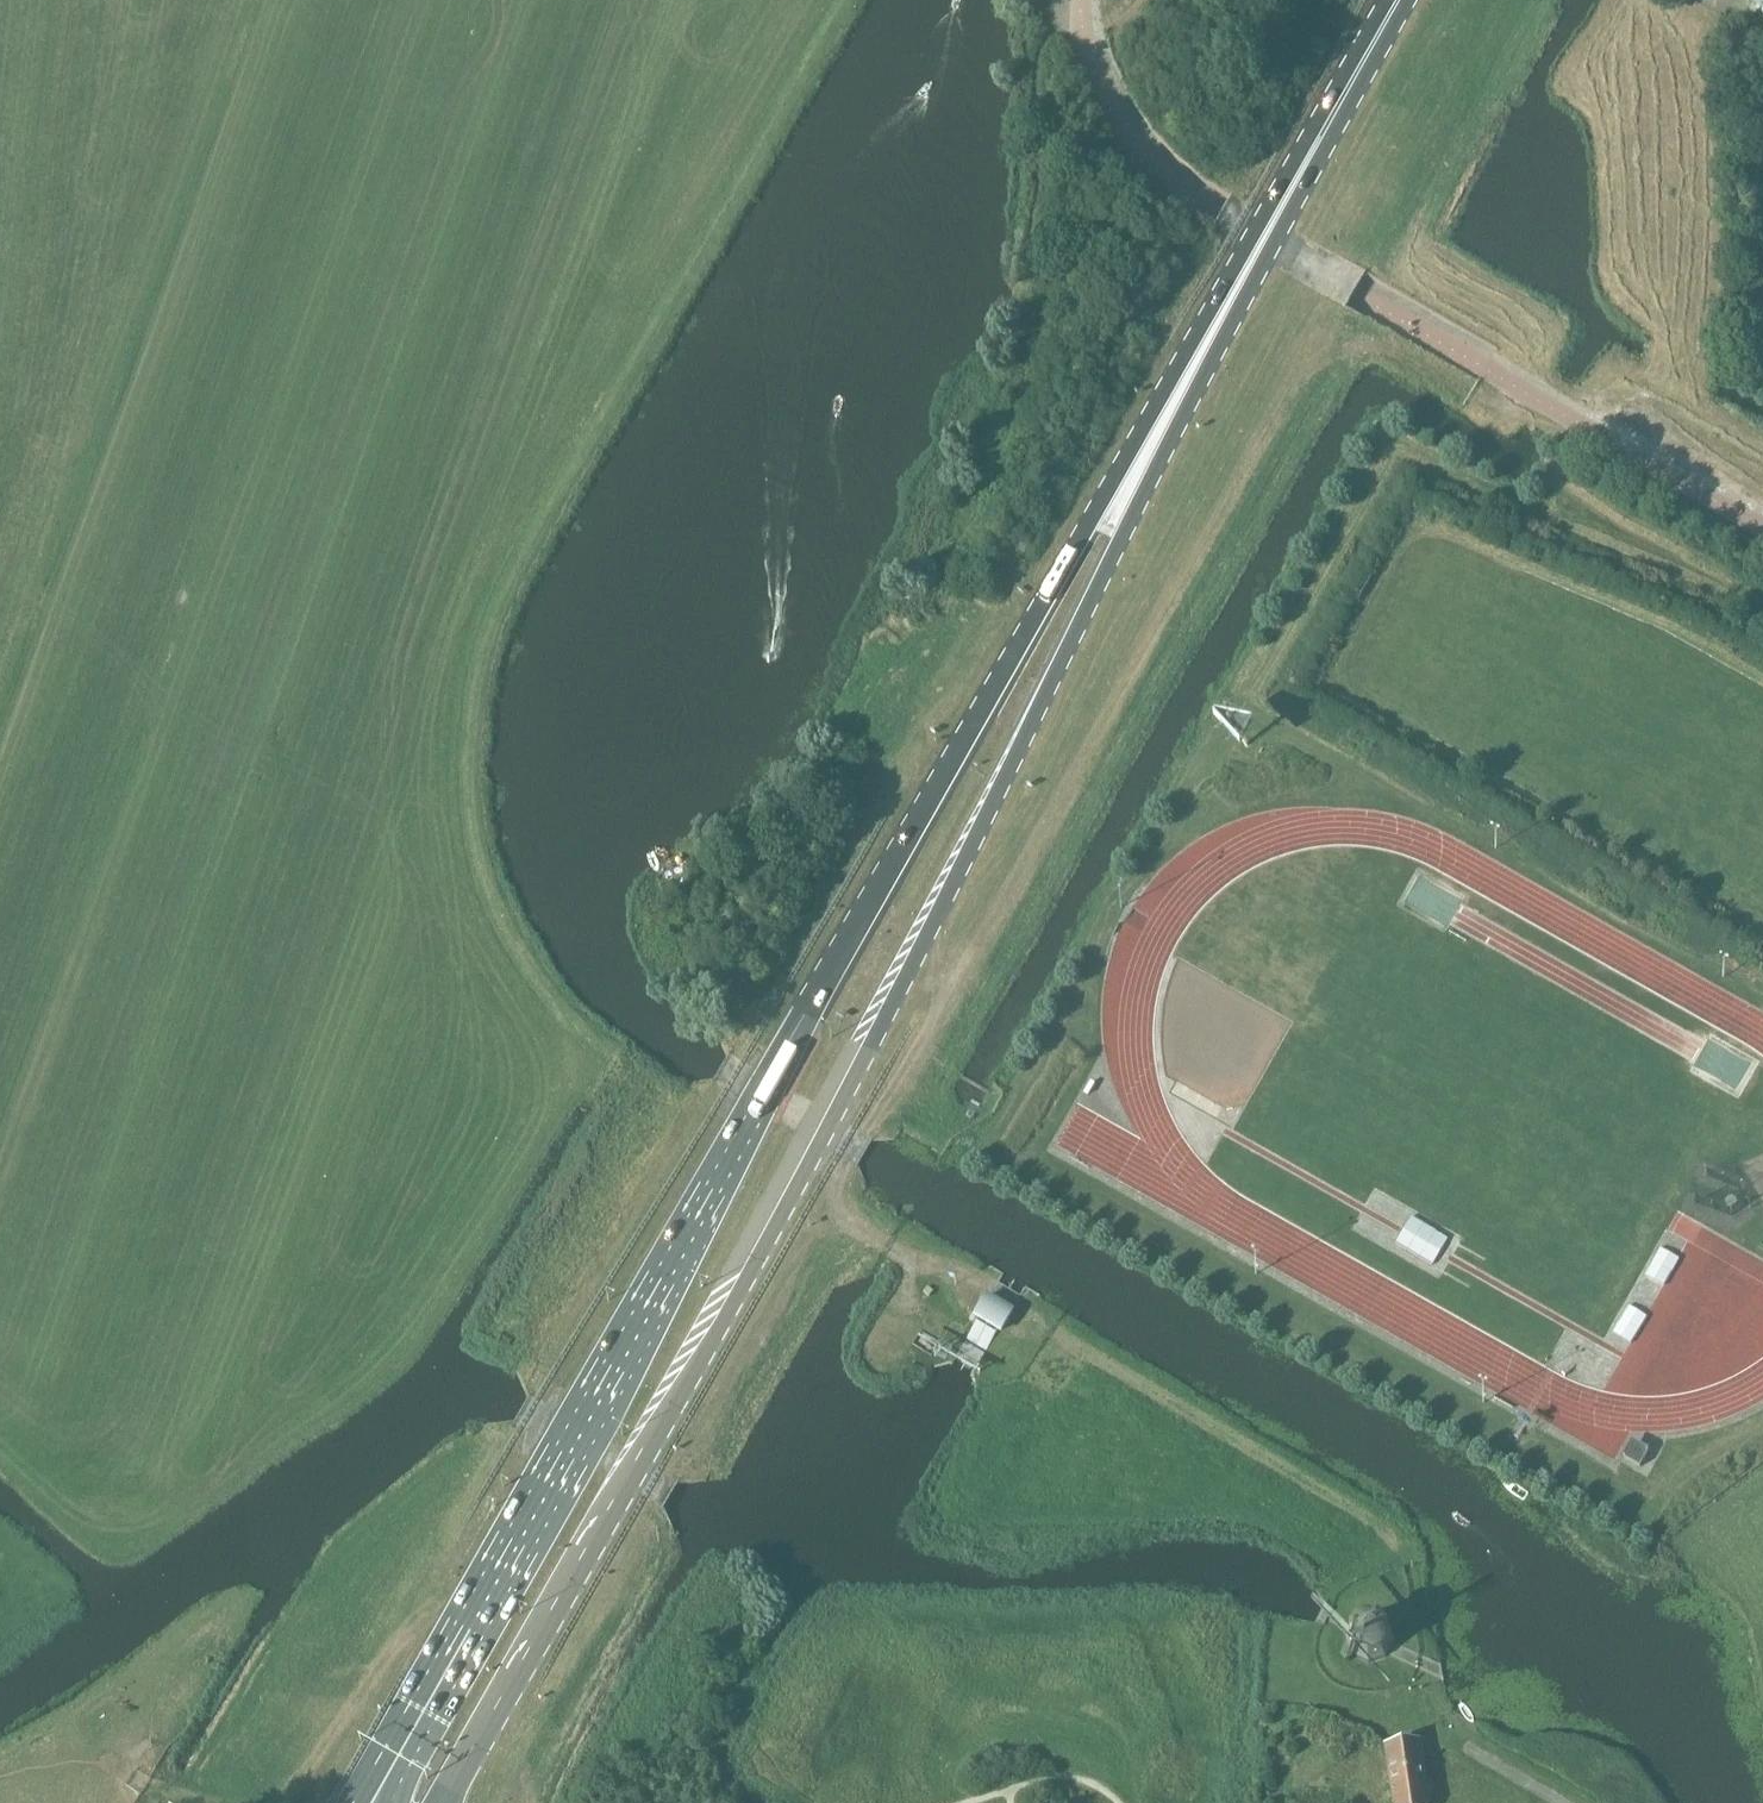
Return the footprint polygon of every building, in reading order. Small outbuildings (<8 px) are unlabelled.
[(999,1330),(1001,1332),(1013,1313),(987,1298),(976,1317),(999,1330)] [(1352,1655),(1369,1663),(1386,1657),(1395,1640),(1388,1622),(1372,1613),(1353,1619),(1345,1637),(1352,1655)]
